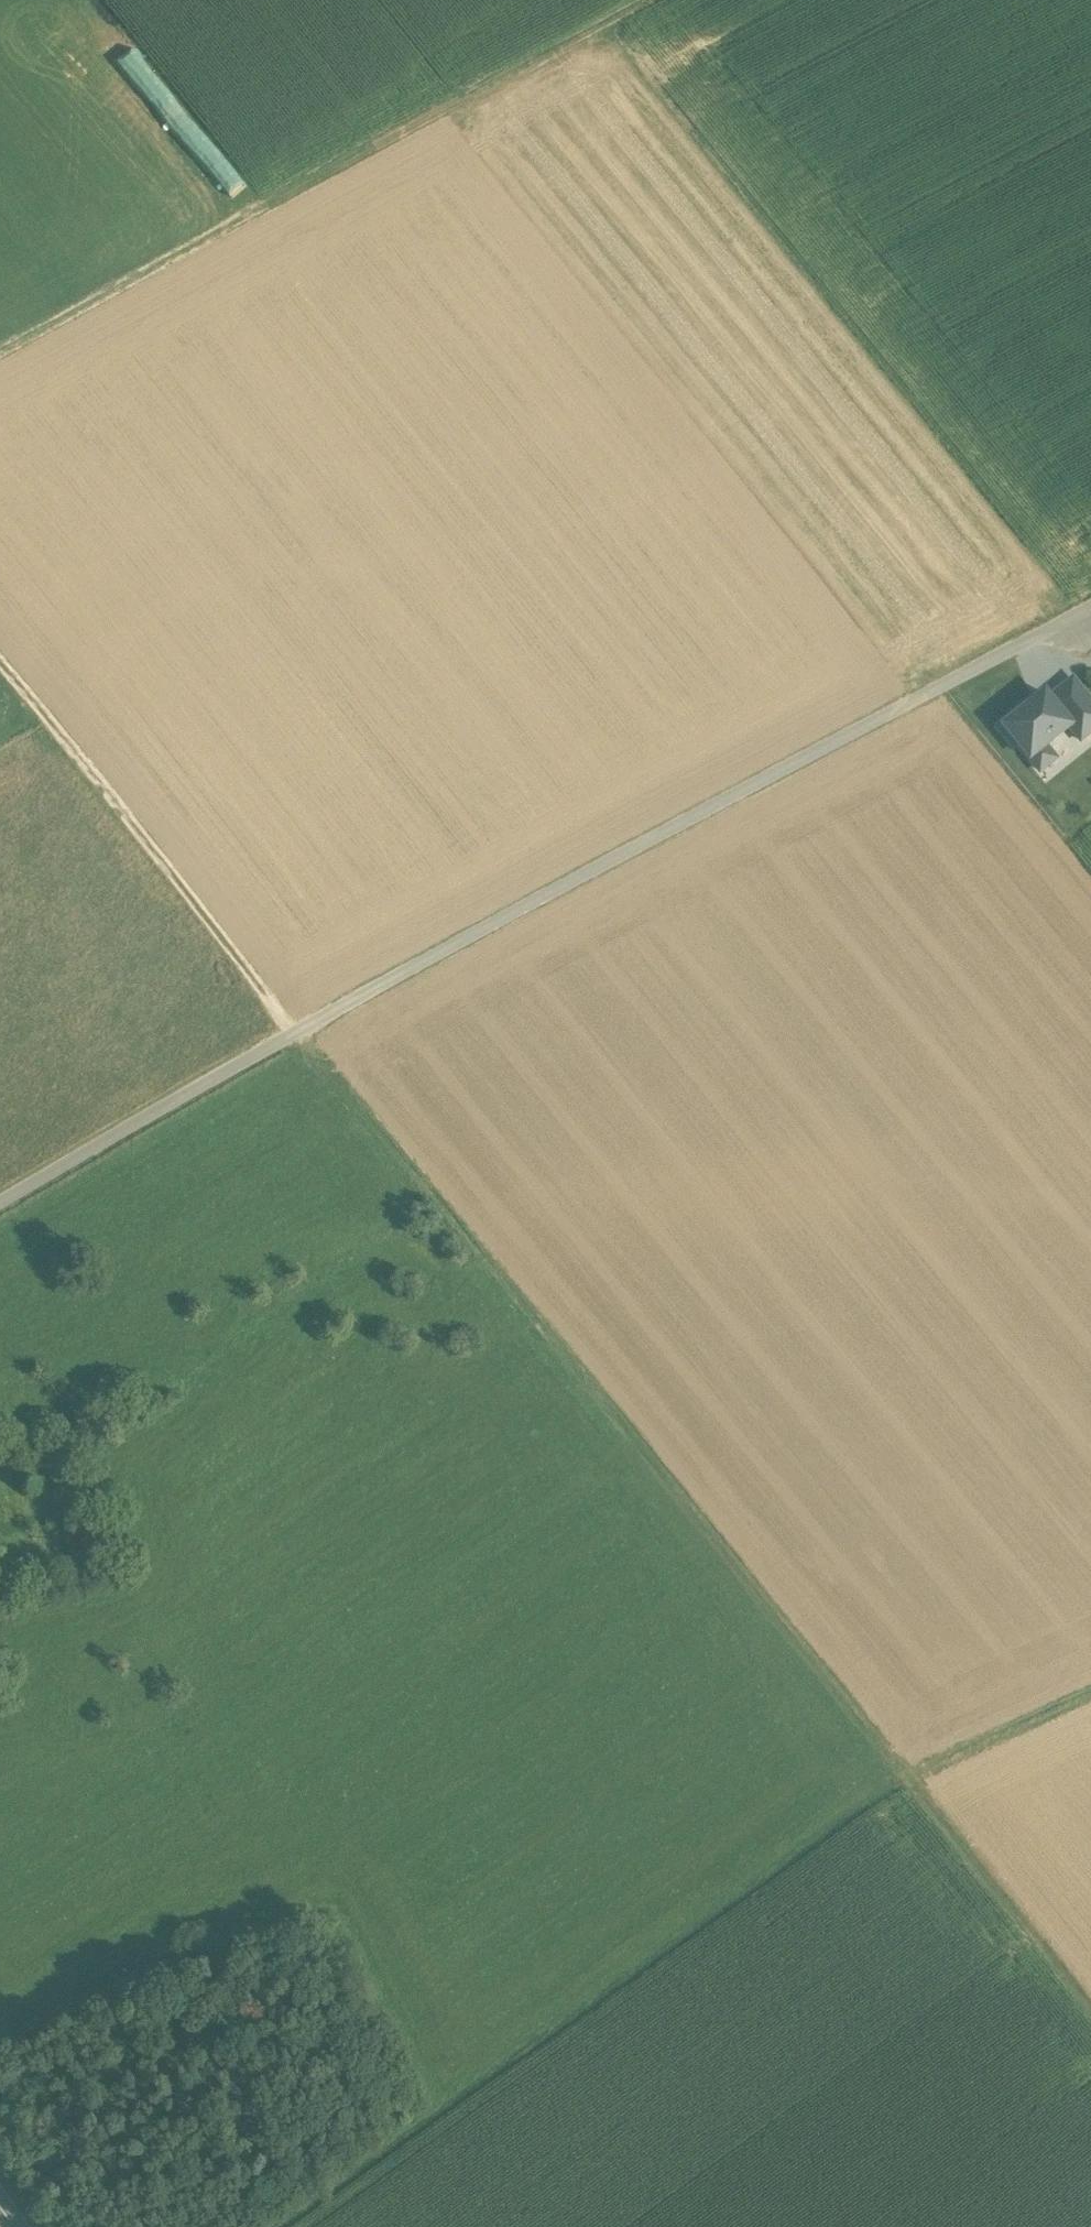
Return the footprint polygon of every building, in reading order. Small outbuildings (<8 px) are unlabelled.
[(213,184),(233,170),(216,146),(196,161),(213,184)] [(1028,777),(1090,731),(1090,704),(1070,675),(1039,697),(1034,690),(989,723),(1028,777)]
